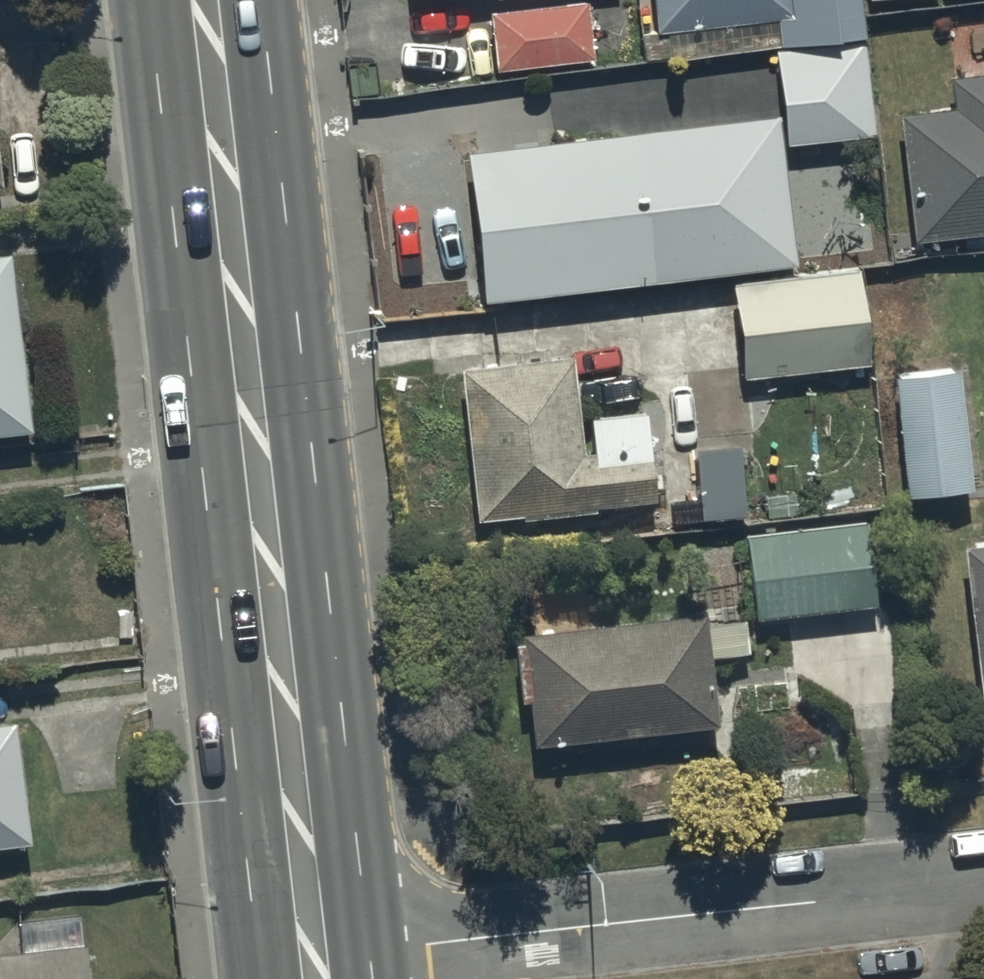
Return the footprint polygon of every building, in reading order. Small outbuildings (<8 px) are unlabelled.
[(649,16),(773,1),(777,34),(858,23),(855,0),(647,0),(649,16)] [(495,73),(498,72),(597,63),(591,4),(490,13),(495,73)] [(777,53),(789,150),(879,139),(858,23),(777,34),(777,53)] [(902,115),(914,240),(983,233),(983,73),(951,76),(954,109),(902,115)] [(460,137),(477,285),(789,249),(772,101),(460,137)] [(0,248),(0,427),(31,424),(13,246),(0,248)] [(734,368),(861,358),(853,260),(727,270),(734,368)] [(572,351),(464,359),(475,511),(521,507),(522,511),(655,501),(648,403),(591,407),(593,445),(580,446),(572,351)] [(964,362),(892,366),(900,487),(971,483),(964,362)] [(756,436),(699,437),(700,514),(758,513),(756,436)] [(756,609),(874,597),(865,515),(747,527),(756,609)] [(964,537),(980,687),(983,687),(983,535),(964,537)] [(530,694),(533,737),(719,716),(711,650),(738,647),(734,614),(707,617),(706,605),(597,617),(595,597),(544,603),(547,623),(525,626),(526,637),(515,638),(520,695),(530,694)] [(0,717),(0,840),(30,837),(17,715),(0,717)] [(0,944),(0,978),(90,978),(85,933),(0,944)]
